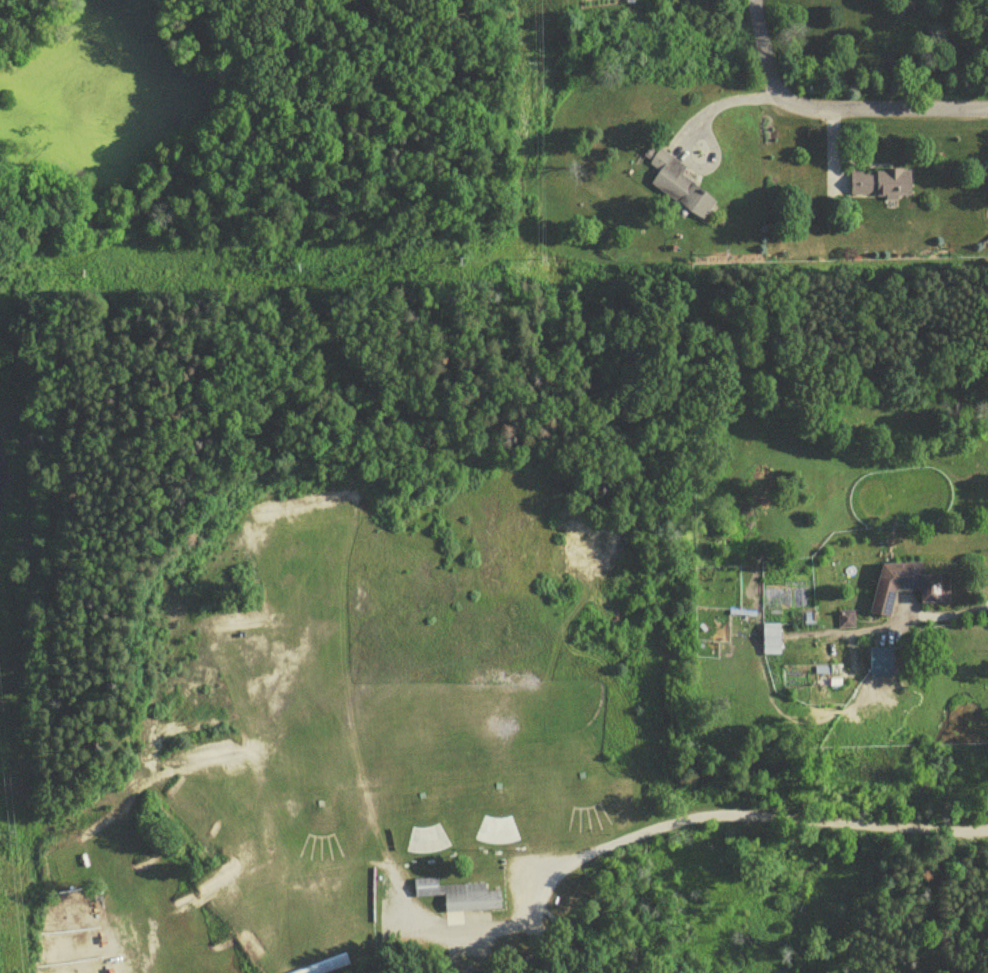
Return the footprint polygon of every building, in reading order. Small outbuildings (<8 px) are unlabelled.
[(680,182),(687,172),(659,154),(649,170),(660,176),(650,191),(703,226),(717,206),(680,182)] [(911,175),(851,175),(851,202),(911,202),(911,175)] [(924,574),(881,565),(871,620),(890,624),(895,594),(920,599),(918,606),(939,610),(945,582),(923,578),(924,574)] [(839,617),(839,633),(854,633),(854,617),(839,617)] [(763,629),(763,660),(781,660),(781,629),(763,629)] [(870,676),(892,676),(892,653),(870,653),(870,676)] [(445,917),(502,914),(500,896),(485,896),(485,888),(438,891),(438,882),(414,884),(415,902),(444,900),(445,917)] [(346,959),(302,972),(346,972),(350,972),(346,959)]
